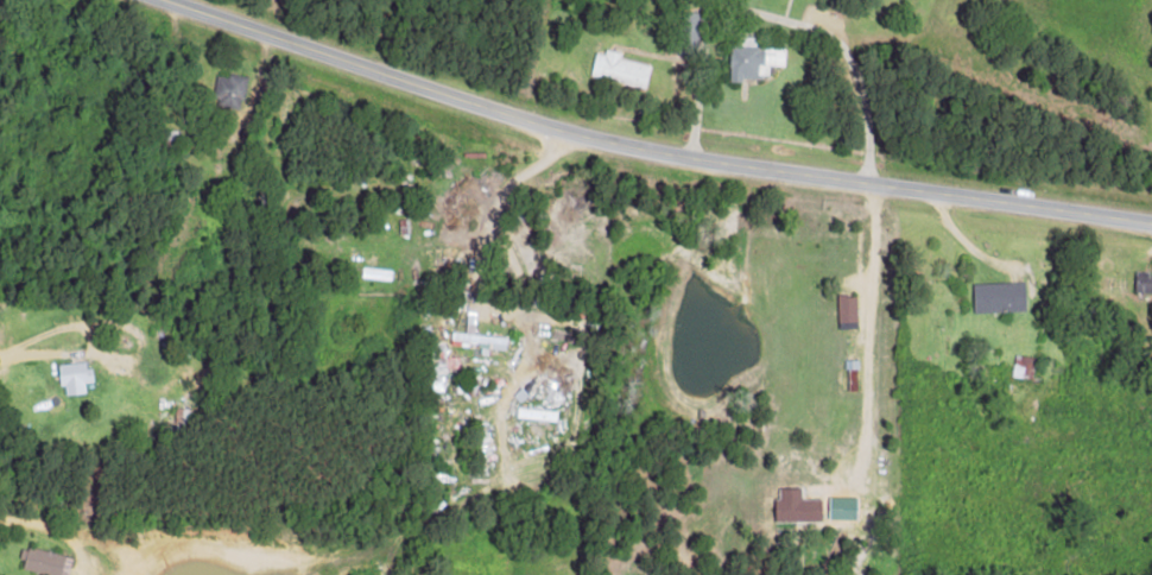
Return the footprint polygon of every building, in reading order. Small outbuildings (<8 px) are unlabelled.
[(698,13),(683,11),(679,49),(694,51),(698,13)] [(784,47),(755,47),(755,37),(730,37),(730,79),(767,79),(767,66),(784,66),(784,47)] [(595,49),(589,75),(644,88),(649,65),(619,59),(620,55),(595,49)] [(213,105),(241,109),(246,77),(217,74),(213,105)] [(1137,273),(1136,293),(1151,293),(1151,273),(1137,273)] [(972,283),(973,312),(1025,311),(1024,282),(972,283)] [(837,326),(856,326),(856,296),(838,296),(837,326)] [(505,338),(473,336),(474,325),(465,324),(464,334),(450,333),(450,345),(484,347),(484,349),(505,350),(505,338)] [(445,391),(443,369),(459,368),(458,357),(444,358),(444,346),(429,347),(431,392),(445,391)] [(1012,378),(1032,379),(1033,356),(1013,355),(1012,378)] [(84,384),(90,383),(87,361),(57,365),(62,397),(85,393),(84,384)] [(801,488),(774,488),(774,523),(821,523),(821,499),(801,498),(801,488)] [(71,558),(27,546),(21,569),(44,574),(67,574),(71,558)]
